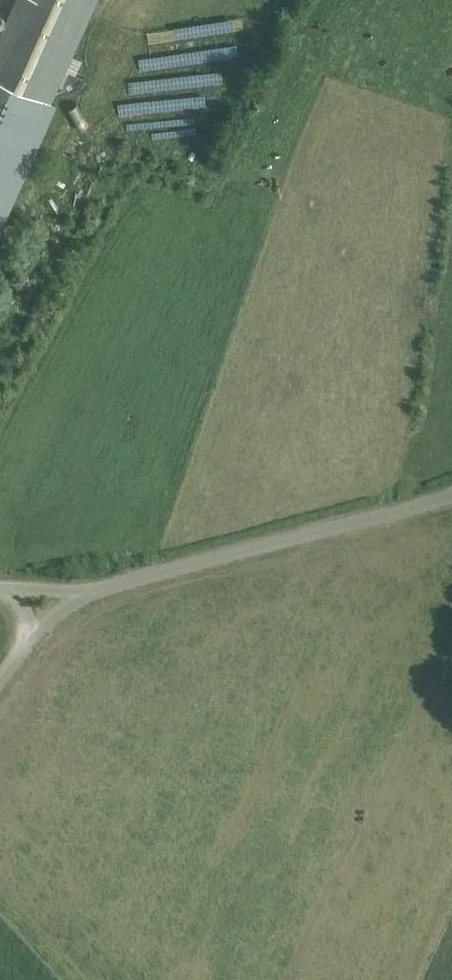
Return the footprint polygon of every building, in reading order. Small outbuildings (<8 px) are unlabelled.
[(0,35),(0,76),(53,100),(99,0),(16,0),(0,35)] [(48,110),(0,88),(0,217),(48,110)] [(157,152),(165,129),(154,125),(147,148),(157,152)]
